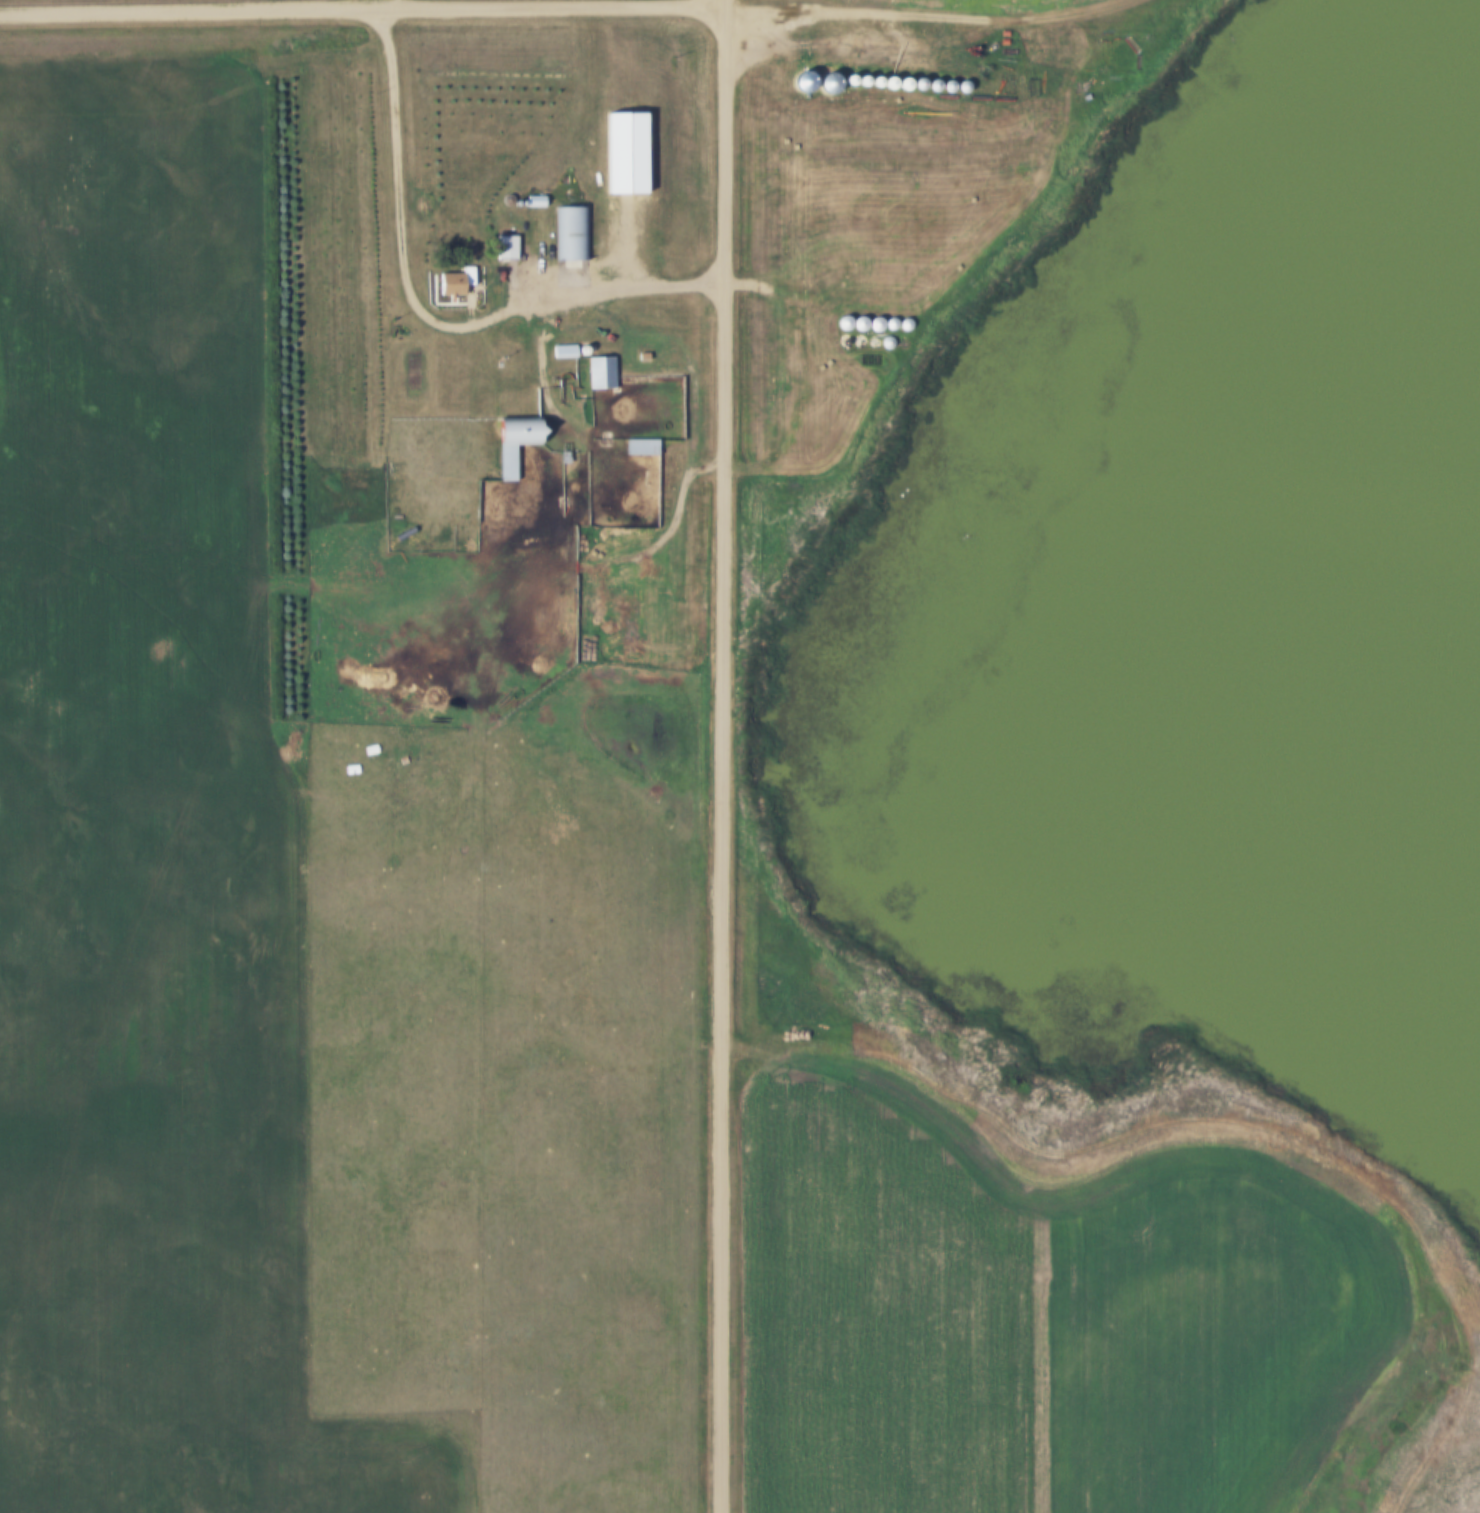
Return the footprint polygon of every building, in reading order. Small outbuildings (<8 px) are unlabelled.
[(559,208),(559,262),(591,262),(591,208),(559,208)] [(520,262),(520,239),(498,239),(498,262),(520,262)] [(441,271),(440,299),(469,300),(469,307),(476,307),(478,273),(441,271)] [(618,359),(591,359),(591,392),(618,392),(618,359)] [(662,458),(662,441),(628,441),(628,458),(662,458)] [(502,484),(518,484),(518,448),(502,448),(502,484)]
